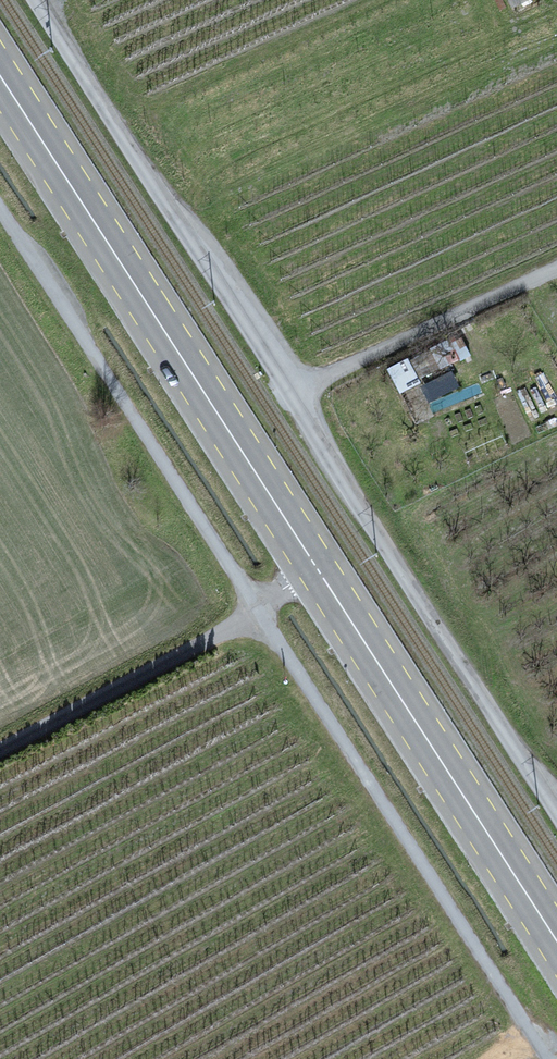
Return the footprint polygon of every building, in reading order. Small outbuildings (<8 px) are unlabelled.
[(407,360),(389,370),(400,392),(418,382),(416,378),(465,353),(457,338),(408,363),(407,360)]
